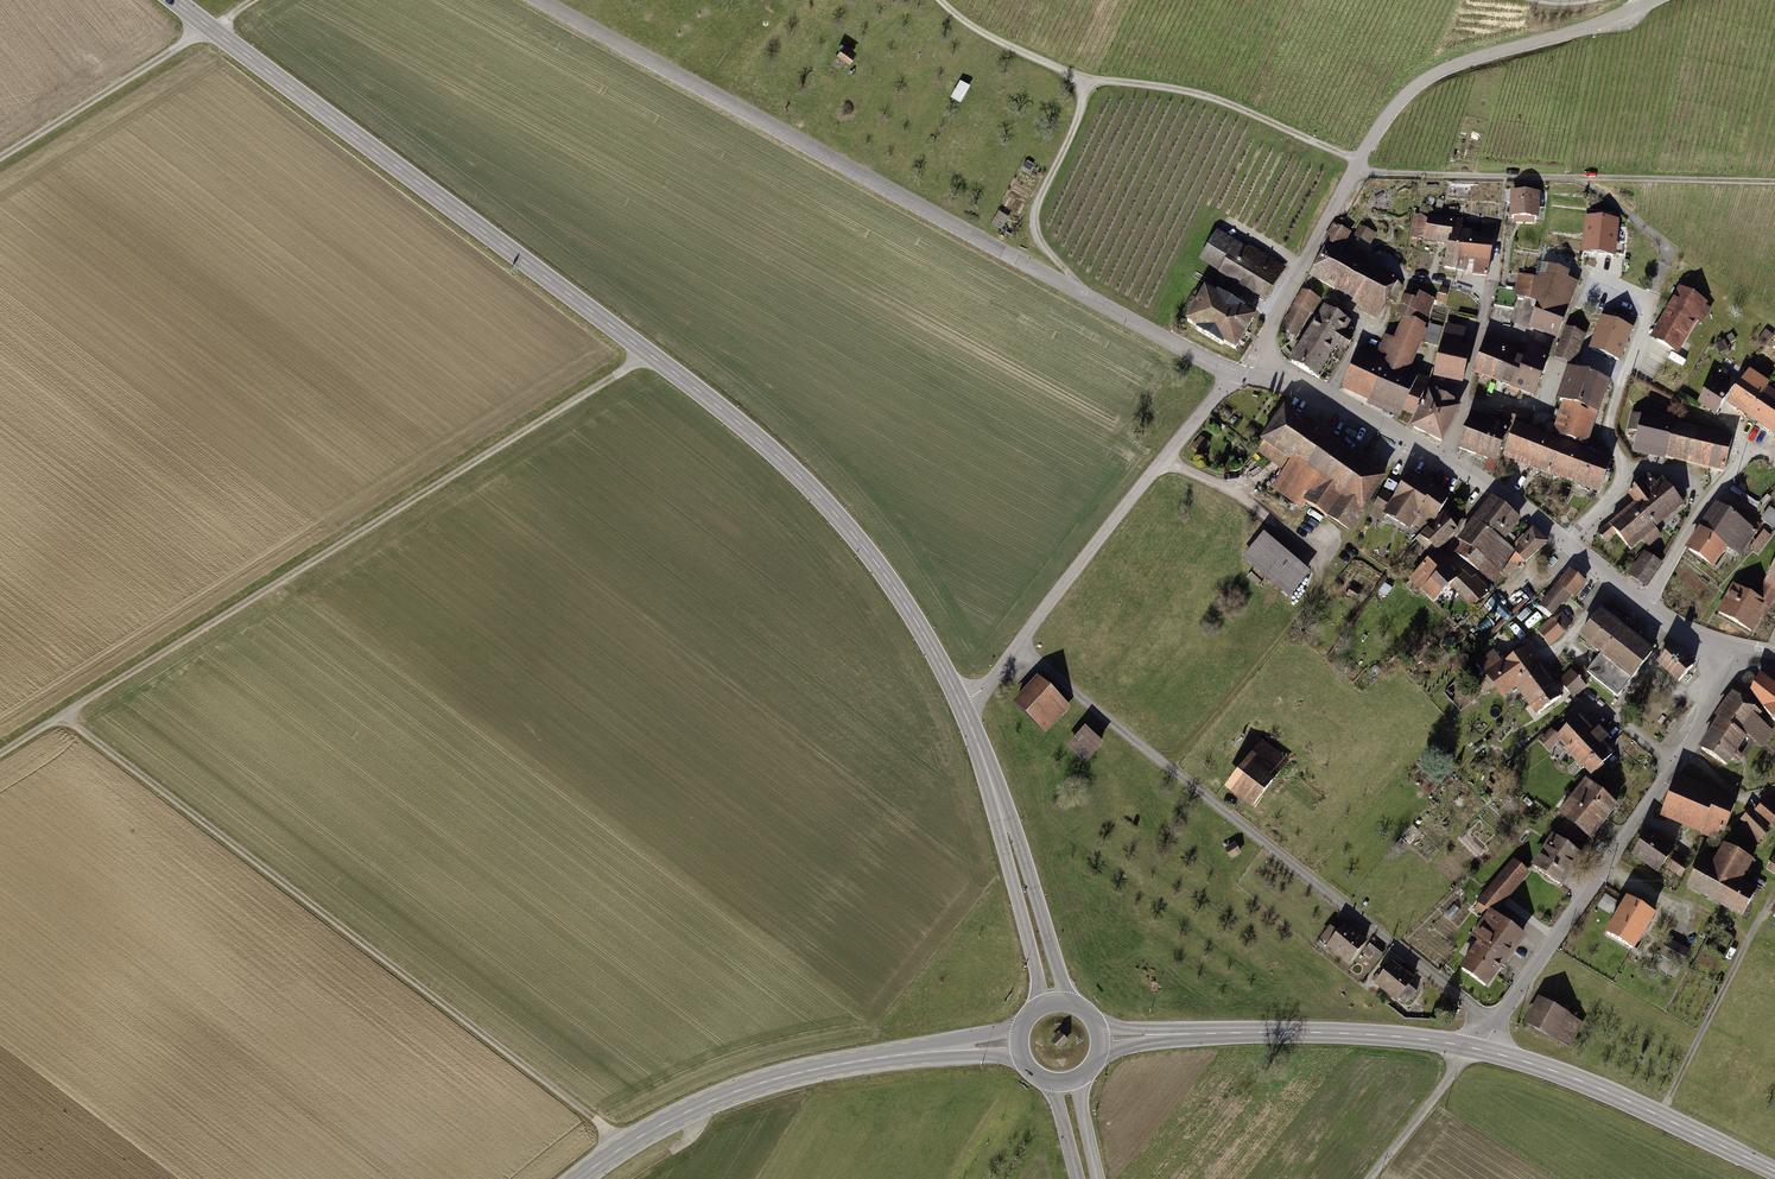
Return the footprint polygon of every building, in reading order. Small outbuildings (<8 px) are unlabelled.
[(857,53),(845,44),(837,55),(849,64),(857,53)] [(970,88),(960,83),(951,99),(961,105),(970,88)] [(1537,194),(1513,193),(1512,218),(1515,218),(1515,222),(1533,223),(1534,219),(1537,219),(1537,194)] [(1619,251),(1619,212),(1604,212),(1604,209),(1585,208),(1584,250),(1619,251)] [(1429,218),(1415,215),(1412,238),(1450,244),(1445,267),(1466,271),(1466,273),(1487,276),(1492,241),(1491,241),(1494,222),(1485,220),(1481,239),(1477,238),(1477,235),(1470,234),(1461,233),(1462,222),(1429,216),(1429,218)] [(1401,286),(1395,280),(1339,250),(1348,233),(1334,225),(1322,245),(1326,248),(1311,275),(1367,306),(1364,310),(1375,316),(1386,297),(1392,301),(1401,286)] [(1375,234),(1360,227),(1357,234),(1372,242),(1375,234)] [(1247,252),(1217,234),(1202,259),(1233,277),(1232,279),(1265,298),(1283,267),(1250,248),(1247,252)] [(1567,309),(1576,283),(1567,281),(1570,273),(1539,262),(1536,279),(1534,279),(1534,277),(1522,275),(1520,291),(1497,288),(1494,305),(1513,308),(1516,296),(1531,298),(1540,301),(1531,327),(1557,336),(1567,309)] [(1317,299),(1300,289),(1276,330),(1292,340),(1317,299)] [(1446,290),(1440,289),(1437,300),(1443,302),(1446,290)] [(1705,303),(1681,289),(1653,338),(1677,352),(1695,319),(1702,323),(1710,309),(1703,306),(1705,303)] [(1216,297),(1205,290),(1187,321),(1198,328),(1197,330),(1222,345),(1223,342),(1235,349),(1253,318),(1241,311),(1242,310),(1217,295),(1216,297)] [(1407,297),(1403,307),(1426,315),(1432,299),(1419,294),(1416,301),(1407,297)] [(1379,353),(1365,346),(1360,351),(1344,384),(1372,398),(1403,410),(1403,409),(1412,413),(1414,414),(1418,405),(1422,394),(1428,382),(1412,375),(1415,368),(1410,366),(1426,331),(1422,329),(1426,315),(1403,307),(1400,316),(1405,318),(1395,341),(1387,337),(1381,350),(1380,350),(1379,353)] [(1348,323),(1325,309),(1292,362),(1319,379),(1340,345),(1346,349),(1351,340),(1341,334),(1348,323)] [(1608,320),(1603,319),(1592,350),(1619,360),(1630,329),(1626,327),(1629,320),(1610,313),(1608,320)] [(1442,327),(1429,323),(1423,342),(1437,346),(1442,327)] [(1463,331),(1445,327),(1435,375),(1462,381),(1469,351),(1459,349),(1463,331)] [(1582,334),(1567,328),(1555,359),(1570,364),(1582,334)] [(1774,335),(1766,329),(1756,342),(1764,348),(1774,335)] [(1494,349),(1484,345),(1474,372),(1512,386),(1519,389),(1533,394),(1548,355),(1530,348),(1525,361),(1510,356),(1513,349),(1496,343),(1494,349)] [(1607,381),(1570,369),(1560,401),(1564,402),(1553,434),(1585,444),(1596,412),(1597,413),(1607,381)] [(1736,381),(1719,370),(1699,402),(1716,413),(1736,381)] [(1730,403),(1774,433),(1774,397),(1774,398),(1764,392),(1768,386),(1750,374),(1730,403)] [(1519,389),(1512,386),(1510,391),(1517,394),(1519,389)] [(1429,397),(1422,394),(1418,405),(1423,407),(1429,397)] [(1437,399),(1430,395),(1429,397),(1423,407),(1414,427),(1441,441),(1457,409),(1450,405),(1452,401),(1439,395),(1437,399)] [(1385,477),(1277,406),(1252,444),(1284,465),(1268,490),(1343,539),(1385,477)] [(1403,409),(1403,410),(1399,419),(1408,423),(1412,413),(1403,409)] [(1526,414),(1506,410),(1504,418),(1524,423),(1526,414)] [(1642,416),(1633,414),(1629,430),(1639,432),(1635,448),(1664,454),(1664,453),(1725,468),(1732,438),(1671,424),(1672,422),(1643,415),(1642,416)] [(1473,421),(1470,420),(1460,448),(1497,461),(1509,427),(1486,418),(1486,419),(1475,415),(1473,421)] [(1585,451),(1515,426),(1504,456),(1600,491),(1611,461),(1585,451)] [(1448,497),(1411,474),(1395,499),(1383,492),(1372,510),(1384,518),(1386,515),(1408,528),(1412,522),(1424,529),(1431,523),(1448,497)] [(1611,523),(1599,533),(1607,541),(1616,532),(1630,549),(1642,539),(1647,545),(1660,535),(1654,527),(1682,503),(1663,482),(1656,488),(1649,477),(1643,481),(1642,480),(1628,492),(1637,503),(1612,524),(1611,523)] [(1521,523),(1491,499),(1456,542),(1462,548),(1454,558),(1492,585),(1500,573),(1510,581),(1522,565),(1525,567),(1549,545),(1533,530),(1513,551),(1504,545),(1521,523)] [(1754,530),(1718,506),(1688,549),(1713,565),(1726,546),(1737,554),(1754,530)] [(1770,507),(1762,519),(1773,527),(1774,525),(1774,511),(1770,507)] [(1454,522),(1446,513),(1418,540),(1434,557),(1438,553),(1436,551),(1454,537),(1455,534),(1448,527),(1454,522)] [(1770,537),(1764,533),(1753,547),(1759,552),(1770,537)] [(1309,575),(1261,535),(1240,560),(1289,599),(1309,575)] [(1450,563),(1438,553),(1434,557),(1412,580),(1423,591),(1450,563)] [(1660,565),(1645,555),(1632,574),(1646,584),(1660,565)] [(1759,586),(1774,595),(1774,558),(1759,586)] [(1450,563),(1423,591),(1434,602),(1451,585),(1472,607),(1489,592),(1482,586),(1477,590),(1450,563)] [(1584,582),(1564,567),(1535,606),(1548,616),(1557,603),(1565,608),(1584,582)] [(1753,598),(1729,585),(1712,616),(1752,637),(1774,595),(1759,586),(1753,598)] [(1352,588),(1348,593),(1356,598),(1359,593),(1352,588)] [(1561,612),(1537,630),(1548,645),(1572,627),(1561,612)] [(1602,654),(1622,629),(1601,612),(1581,637),(1602,654)] [(1488,637),(1499,626),(1490,618),(1480,629),(1488,637)] [(1652,653),(1622,629),(1602,654),(1588,672),(1618,696),(1652,653)] [(1494,653),(1480,663),(1503,694),(1516,683),(1530,702),(1552,686),(1522,645),(1514,651),(1517,655),(1503,665),(1494,653)] [(1693,664),(1672,645),(1652,666),(1674,686),(1693,664)] [(1585,687),(1571,672),(1561,682),(1574,696),(1585,687)] [(1067,707),(1033,677),(1008,704),(1043,735),(1067,707)] [(1774,722),(1774,687),(1768,682),(1760,681),(1753,694),(1774,722)] [(1552,686),(1530,702),(1538,713),(1560,697),(1552,686)] [(1758,714),(1746,702),(1750,697),(1741,686),(1717,717),(1720,719),(1701,748),(1726,764),(1730,757),(1737,761),(1741,755),(1737,753),(1738,751),(1735,749),(1744,736),(1742,735),(1747,729),(1761,742),(1770,730),(1755,718),(1758,714)] [(1589,735),(1575,720),(1553,739),(1548,734),(1540,741),(1547,749),(1556,741),(1587,775),(1608,757),(1599,747),(1604,739),(1595,730),(1589,735)] [(1099,745),(1078,728),(1064,746),(1085,763),(1099,745)] [(1257,739),(1217,790),(1245,812),(1285,761),(1257,739)] [(1608,775),(1598,768),(1591,778),(1601,785),(1608,775)] [(1733,802),(1673,778),(1657,819),(1717,843),(1733,802)] [(1614,806),(1580,782),(1553,819),(1587,844),(1614,806)] [(1764,800),(1750,814),(1748,812),(1735,828),(1755,847),(1774,828),(1774,810),(1764,800)] [(1669,851),(1644,834),(1626,860),(1651,878),(1669,851)] [(1580,855),(1549,835),(1527,867),(1558,888),(1580,855)] [(1234,843),(1222,848),(1228,861),(1240,855),(1234,843)] [(1711,859),(1700,853),(1680,890),(1736,919),(1750,891),(1738,884),(1750,862),(1718,845),(1711,859)] [(1687,865),(1671,857),(1663,871),(1679,879),(1687,865)] [(1772,857),(1763,871),(1774,878),(1774,859),(1772,857)] [(1528,874),(1510,860),(1473,906),(1484,915),(1465,939),(1471,943),(1450,970),(1479,993),(1523,937),(1496,915),(1528,874)] [(1767,914),(1774,918),(1774,898),(1767,914)] [(1656,915),(1627,899),(1605,938),(1634,954),(1656,915)] [(1328,930),(1317,943),(1346,967),(1366,943),(1342,923),(1333,934),(1328,930)] [(1386,949),(1374,939),(1366,949),(1378,959),(1386,949)] [(1411,980),(1389,963),(1370,988),(1393,1005),(1411,980)] [(1582,1026),(1535,999),(1520,1025),(1567,1052),(1582,1026)] [(1053,1036),(1062,1045),(1070,1035),(1062,1027),(1053,1036)]
